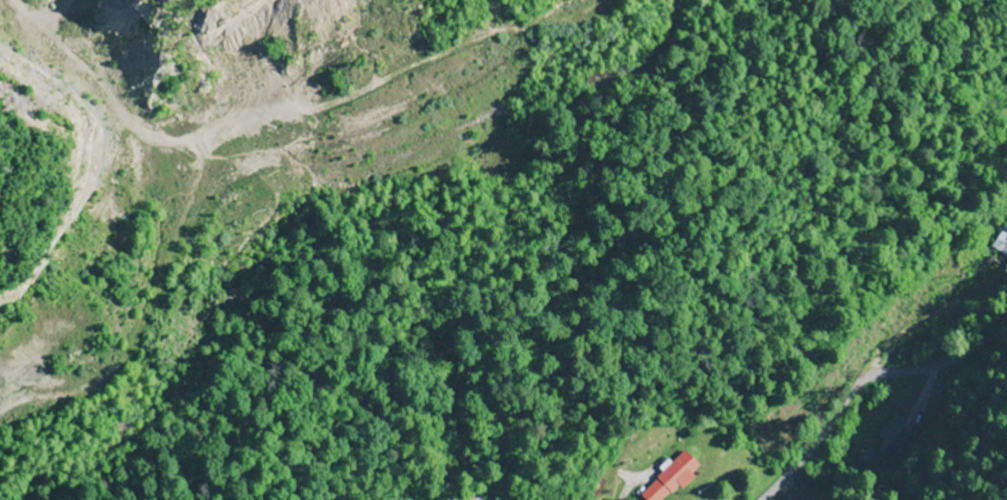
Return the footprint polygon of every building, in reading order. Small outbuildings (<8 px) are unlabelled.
[(1004,226),(990,246),(1006,257),(1006,228),(1004,226)] [(884,444),(877,449),(883,456),(908,439),(894,420),(876,432),(884,444)] [(685,453),(636,495),(641,499),(663,499),(699,469),(685,453)]
